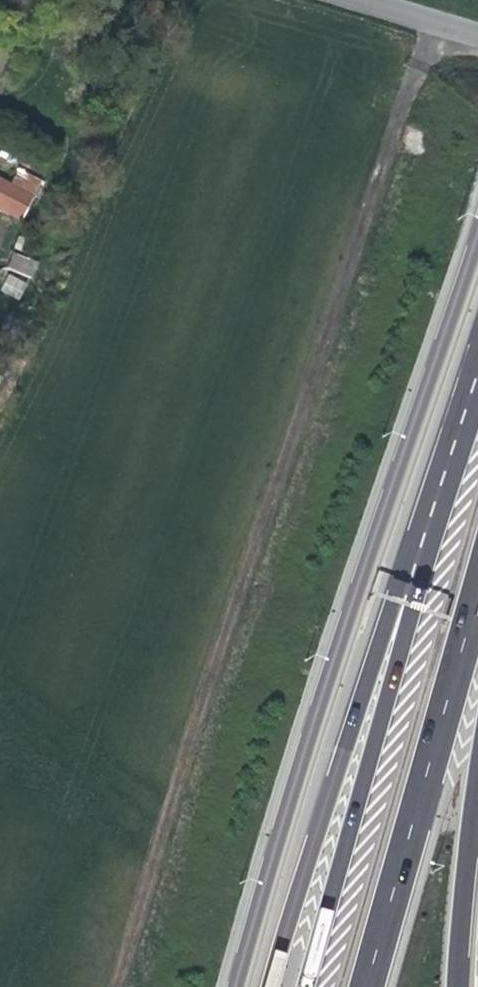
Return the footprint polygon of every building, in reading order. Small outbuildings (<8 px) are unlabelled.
[(12,178),(0,174),(0,212),(25,221),(41,177),(16,168),(12,178)] [(33,278),(39,261),(13,252),(7,268),(33,278)] [(0,291),(20,299),(28,281),(8,273),(0,291)]
